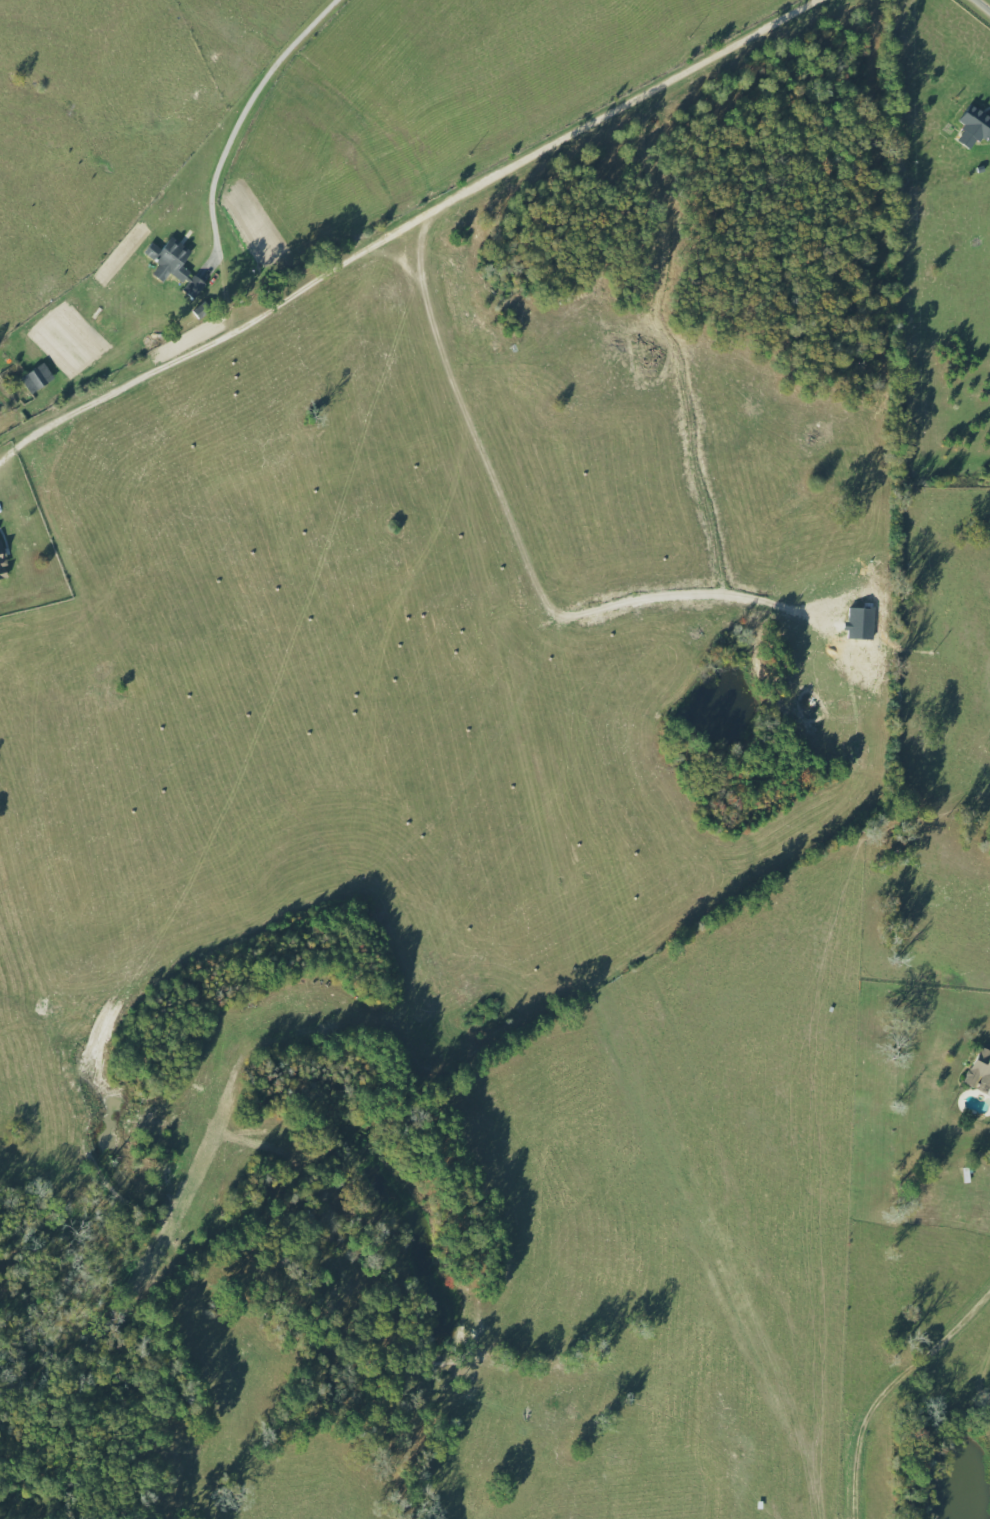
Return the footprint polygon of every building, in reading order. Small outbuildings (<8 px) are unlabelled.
[(976,103),(964,124),(971,128),(963,140),(976,148),(984,135),(989,138),(989,111),(976,103)] [(197,252),(174,237),(166,249),(155,242),(147,254),(163,264),(156,274),(168,282),(173,274),(189,284),(185,289),(199,298),(213,278),(190,263),(197,252)] [(59,380),(49,364),(25,378),(35,394),(59,380)] [(15,577),(0,532),(0,582),(15,577)] [(985,1045),(969,1083),(978,1087),(980,1081),(989,1085),(989,1047),(985,1045)]
